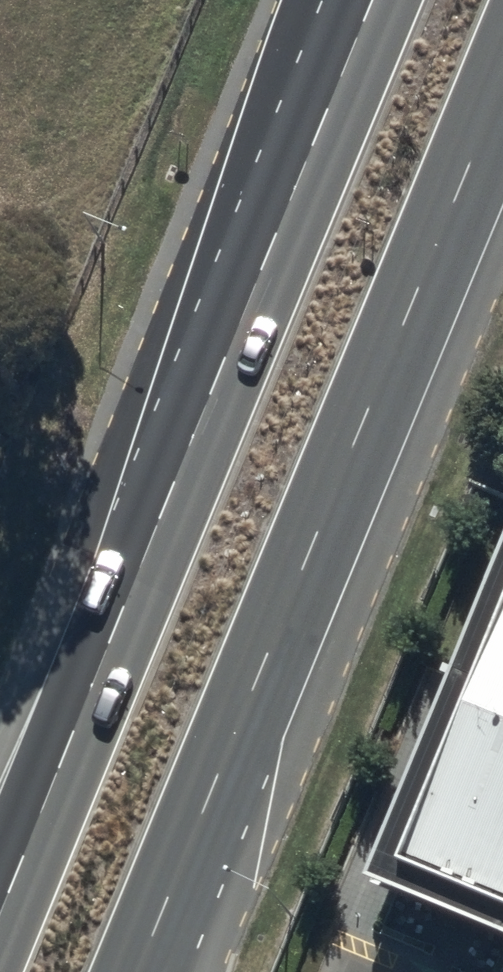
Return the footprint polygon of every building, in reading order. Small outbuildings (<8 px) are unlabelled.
[(371,868),(502,923),(502,553),(371,868)]
